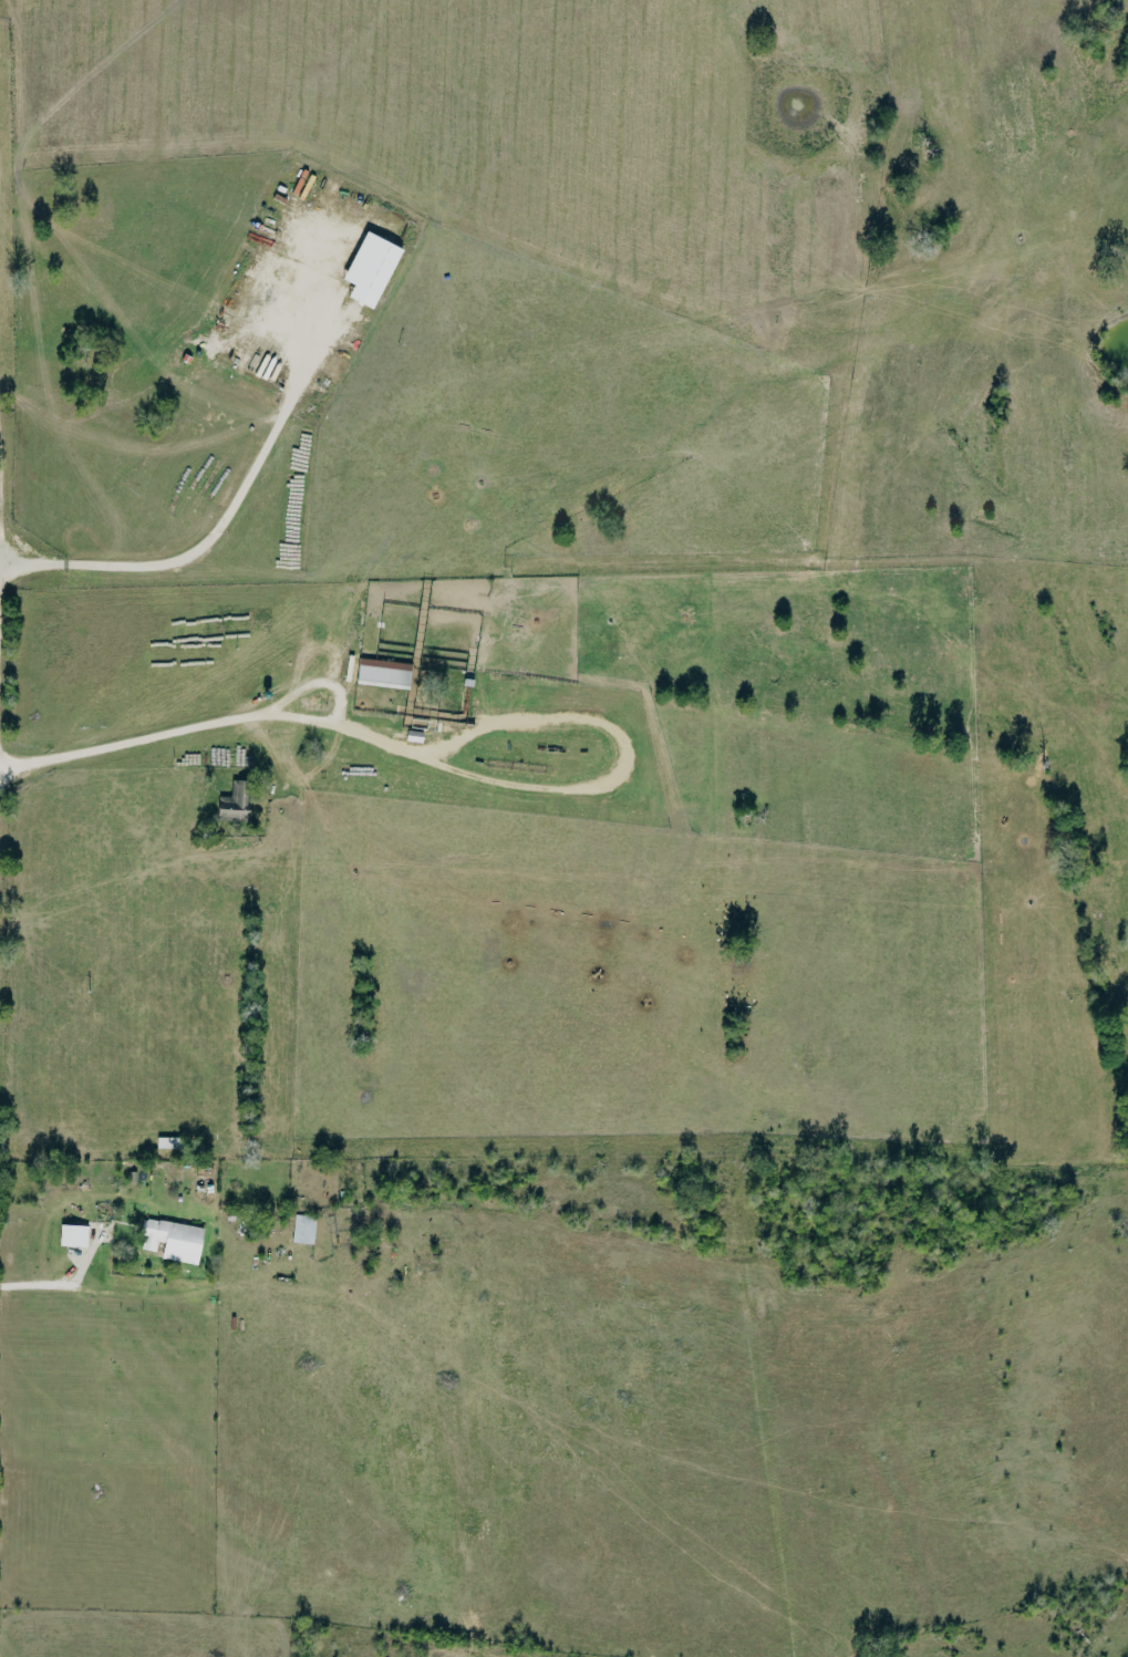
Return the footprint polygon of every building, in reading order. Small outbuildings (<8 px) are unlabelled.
[(407,249),(369,232),(348,281),(359,286),(353,299),(380,311),(407,249)] [(415,666),(363,658),(359,683),(411,691),(415,666)] [(233,798),(222,798),(221,821),(253,822),(253,812),(249,812),(251,782),(234,781),(233,798)] [(293,1243),(315,1246),(319,1219),(297,1216),(293,1243)] [(164,1260),(202,1267),(209,1230),(148,1218),(142,1250),(159,1253),(161,1244),(167,1245),(164,1260)] [(90,1249),(91,1227),(63,1227),(63,1248),(90,1249)]
